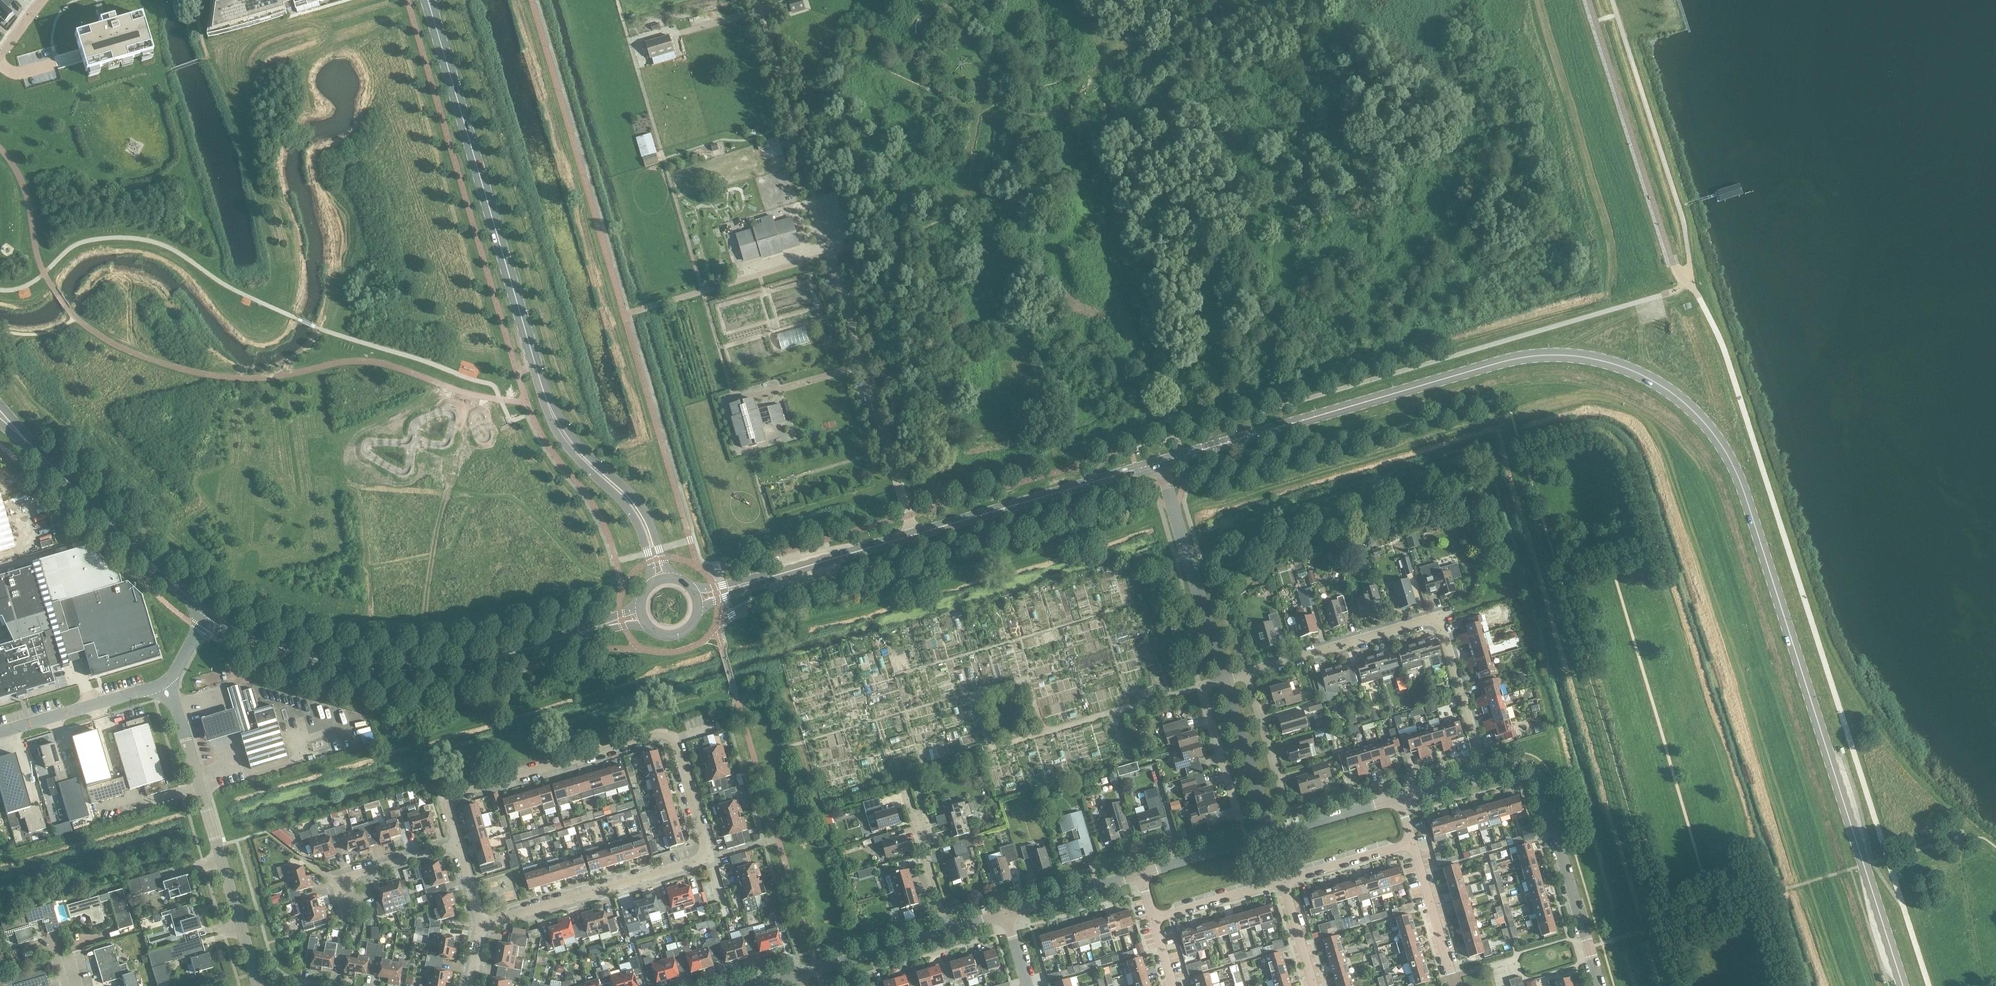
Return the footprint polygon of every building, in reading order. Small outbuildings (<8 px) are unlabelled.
[(7,7),(8,5),(9,6),(14,1),(13,0),(0,0),(0,19),(4,22),(13,13),(7,7)] [(315,0),(239,0),(212,8),(209,35),(286,12),(285,8),(295,5),(295,6),(315,0)] [(805,8),(802,0),(797,0),(788,3),(791,12),(805,8)] [(152,53),(141,15),(115,22),(113,16),(106,18),(108,24),(104,25),(100,26),(74,34),(81,56),(86,72),(90,71),(98,69),(109,65),(117,63),(123,61),(131,59),(143,55),(151,53),(152,53)] [(645,43),(649,59),(673,52),(669,36),(645,43)] [(635,138),(641,158),(642,158),(656,154),(657,154),(651,134),(635,138)] [(645,167),(658,163),(656,154),(642,158),(645,167)] [(788,192),(790,202),(798,200),(797,191),(788,192)] [(830,192),(818,197),(823,209),(835,204),(830,192)] [(799,245),(791,219),(774,224),(772,217),(762,220),(764,227),(737,235),(744,261),(799,245)] [(730,405),(743,448),(765,442),(752,399),(730,405)] [(780,408),(769,411),(772,423),(783,419),(780,408)] [(11,549),(0,506),(0,552),(11,549)] [(1415,535),(1406,538),(1410,548),(1419,545),(1415,535)] [(141,596),(126,582),(121,584),(118,574),(88,546),(37,562),(0,573),(0,576),(32,567),(41,595),(46,614),(51,631),(40,635),(49,666),(61,663),(64,672),(71,670),(66,654),(83,649),(88,668),(89,668),(91,674),(94,676),(101,674),(159,657),(141,596)] [(1374,557),(1382,554),(1380,548),(1372,550),(1374,557)] [(1413,573),(1408,558),(1401,560),(1406,575),(1413,573)] [(1420,568),(1425,585),(1428,595),(1439,592),(1440,596),(1456,592),(1452,579),(1460,577),(1456,564),(1448,567),(1439,570),(1437,563),(1420,568)] [(1,618),(5,626),(13,642),(40,635),(51,631),(46,614),(41,595),(32,567),(0,576),(0,618),(1,618)] [(1299,580),(1307,578),(1305,570),(1297,572),(1299,580)] [(1313,572),(1307,574),(1310,585),(1316,583),(1313,572)] [(1416,604),(1409,579),(1392,584),(1399,609),(1416,604)] [(1238,594),(1244,590),(1241,585),(1235,590),(1238,594)] [(1379,599),(1375,586),(1363,589),(1365,597),(1357,599),(1357,598),(1356,599),(1362,619),(1363,619),(1377,614),(1377,615),(1373,601),(1379,599)] [(1303,604),(1309,602),(1306,592),(1300,593),(1303,604)] [(1347,609),(1343,596),(1337,598),(1338,601),(1324,605),(1331,629),(1345,624),(1341,611),(1347,609)] [(1277,613),(1268,616),(1270,623),(1256,627),(1262,649),(1277,644),(1273,629),(1281,627),(1277,613)] [(1313,615),(1295,620),(1297,625),(1295,625),(1297,632),(1299,631),(1300,638),(1318,632),(1313,615)] [(1463,628),(1465,627),(1467,634),(1457,637),(1459,641),(1484,634),(1481,622),(1482,622),(1481,616),(1461,622),(1463,628)] [(1032,621),(1035,633),(1051,628),(1049,623),(1042,625),(1040,619),(1032,621)] [(1176,626),(1170,627),(1175,645),(1181,643),(1176,626)] [(1468,644),(1470,651),(1488,646),(1492,644),(1489,633),(1484,634),(1459,641),(1460,646),(1468,644)] [(15,695),(16,698),(27,695),(26,692),(54,683),(49,666),(40,635),(13,642),(0,646),(0,699),(15,695)] [(1421,661),(1429,658),(1432,667),(1442,664),(1440,656),(1441,655),(1436,639),(1429,641),(1428,639),(1416,643),(1421,661)] [(1403,647),(1404,649),(1398,650),(1404,670),(1410,668),(1410,670),(1423,666),(1421,661),(1416,643),(1403,647)] [(1488,646),(1470,651),(1472,658),(1464,660),(1466,665),(1491,658),(1488,646)] [(1374,655),(1379,673),(1381,678),(1399,672),(1394,653),(1388,655),(1387,652),(1374,655)] [(1357,664),(1362,683),(1381,678),(1379,673),(1374,655),(1362,659),(1363,662),(1357,664)] [(852,657),(846,658),(848,666),(854,665),(852,657)] [(1479,674),(1477,674),(1478,680),(1498,675),(1496,669),(1494,669),(1491,658),(1466,665),(1467,670),(1477,667),(1479,674)] [(1345,664),(1333,668),(1338,685),(1350,682),(1351,685),(1357,683),(1352,665),(1346,667),(1345,664)] [(1337,685),(1338,685),(1333,668),(1320,671),(1321,674),(1315,676),(1320,694),(1326,692),(1335,694),(1339,692),(1337,685)] [(1405,689),(1402,677),(1395,679),(1399,692),(1405,689)] [(1477,704),(1503,696),(1499,685),(1501,684),(1499,678),(1480,684),(1483,697),(1476,699),(1477,704)] [(1285,698),(1287,705),(1301,701),(1298,690),(1291,692),(1288,683),(1270,689),(1274,702),(1285,698)] [(228,689),(232,704),(234,709),(241,733),(252,770),(288,759),(278,724),(273,706),(259,710),(253,689),(241,693),(239,686),(228,689)] [(1452,693),(1447,687),(1441,691),(1445,698),(1452,693)] [(1506,708),(1503,696),(1477,704),(1479,709),(1489,706),(1491,713),(1506,708)] [(1310,712),(1322,709),(1320,702),(1308,705),(1310,712)] [(1424,706),(1426,714),(1436,711),(1434,703),(1424,706)] [(1510,720),(1506,708),(1491,713),(1493,720),(1483,723),(1484,728),(1510,720)] [(200,719),(207,742),(227,737),(241,733),(234,709),(220,714),(200,719)] [(1370,721),(1371,722),(1378,720),(1378,719),(1376,710),(1368,712),(1370,721)] [(1283,733),(1307,726),(1303,711),(1279,718),(1283,733)] [(113,735),(125,776),(160,766),(149,731),(152,730),(148,716),(138,719),(139,721),(136,722),(135,720),(125,723),(127,731),(113,735)] [(1402,723),(1399,716),(1393,717),(1396,725),(1402,723)] [(1463,735),(1458,718),(1452,720),(1452,722),(1441,725),(1448,750),(1453,749),(1450,739),(1463,735)] [(1513,732),(1510,720),(1484,728),(1485,732),(1495,729),(1498,736),(1504,734),(1506,740),(1516,737),(1514,731),(1513,732)] [(1180,749),(1181,749),(1198,744),(1194,732),(1180,736),(1176,722),(1163,726),(1168,745),(1178,742),(1180,749)] [(1444,752),(1448,750),(1441,725),(1429,729),(1434,744),(1441,742),(1444,752)] [(1357,726),(1355,726),(1349,728),(1351,734),(1359,732),(1357,726)] [(1315,731),(1315,732),(1317,737),(1324,735),(1325,740),(1330,739),(1331,738),(1327,727),(1315,731)] [(1400,746),(1394,728),(1388,730),(1391,738),(1391,740),(1379,743),(1387,768),(1392,767),(1389,757),(1396,755),(1394,748),(1400,746)] [(1417,732),(1425,757),(1430,756),(1427,746),(1434,744),(1429,729),(1417,732)] [(96,730),(71,738),(86,788),(111,780),(96,730)] [(1420,759),(1425,757),(1417,732),(1406,735),(1405,734),(1399,736),(1402,746),(1408,744),(1410,751),(1417,749),(1420,759)] [(1314,744),(1311,736),(1298,739),(1300,745),(1288,749),(1292,762),(1311,757),(1308,746),(1314,744)] [(709,742),(705,744),(703,744),(705,751),(699,752),(703,765),(705,764),(706,767),(715,764),(710,749),(709,742)] [(1198,744),(1181,749),(1183,756),(1173,759),(1176,770),(1190,766),(1188,760),(1202,756),(1198,743),(1198,744)] [(1382,770),(1387,768),(1379,743),(1368,747),(1372,762),(1379,760),(1382,770)] [(55,744),(40,748),(37,749),(40,759),(42,758),(42,759),(43,759),(46,769),(53,766),(56,777),(46,780),(48,787),(68,782),(68,781),(62,760),(60,761),(55,744)] [(722,745),(710,749),(715,764),(724,761),(724,759),(726,758),(722,745)] [(1356,750),(1363,775),(1368,774),(1365,764),(1372,762),(1368,747),(1356,750)] [(1359,777),(1363,775),(1356,750),(1344,753),(1344,752),(1338,754),(1341,764),(1347,762),(1349,769),(1356,767),(1359,777)] [(642,769),(646,768),(661,763),(657,751),(643,756),(645,763),(640,764),(642,769)] [(18,812),(20,819),(24,818),(29,834),(46,829),(39,806),(31,808),(15,754),(0,759),(0,792),(7,815),(18,812)] [(725,764),(724,761),(715,764),(721,786),(725,784),(728,784),(726,777),(731,776),(727,763),(725,764)] [(1331,776),(1327,762),(1311,767),(1313,774),(1296,778),(1296,779),(1297,779),(1301,793),(1301,794),(1322,787),(1321,787),(1319,780),(1331,776)] [(661,763),(646,768),(649,779),(664,775),(661,763)] [(1119,777),(1139,771),(1137,763),(1117,769),(1119,777)] [(721,786),(715,764),(706,767),(706,769),(704,770),(708,783),(714,781),(715,787),(721,786)] [(628,786),(622,765),(610,769),(617,790),(628,786)] [(125,776),(126,777),(86,788),(91,805),(125,795),(123,791),(129,789),(130,790),(144,786),(147,797),(157,794),(156,792),(160,791),(160,793),(170,790),(166,776),(163,777),(160,766),(125,776)] [(617,790),(610,769),(599,772),(605,793),(617,790)] [(605,793),(599,772),(587,776),(594,796),(605,793)] [(1113,786),(1119,784),(1116,773),(1110,775),(1111,778),(1109,778),(1111,784),(1112,783),(1113,786)] [(664,775),(649,779),(653,791),(668,786),(664,775)] [(594,796),(587,776),(576,779),(582,800),(594,796)] [(1195,797),(1197,804),(1214,799),(1215,799),(1211,787),(1197,791),(1196,785),(1194,778),(1180,782),(1182,789),(1185,800),(1195,797)] [(77,779),(68,781),(68,782),(48,787),(51,797),(61,794),(69,822),(89,817),(77,779)] [(582,800),(576,779),(564,782),(571,803),(582,800)] [(564,782),(553,786),(559,807),(571,803),(564,782)] [(668,786),(653,791),(656,802),(671,798),(668,786)] [(711,795),(719,792),(723,791),(721,786),(715,787),(710,789),(711,795)] [(556,807),(554,802),(550,787),(538,790),(542,805),(544,811),(556,807)] [(1140,829),(1141,832),(1148,830),(1162,826),(1159,817),(1165,815),(1165,816),(1166,815),(1157,788),(1144,792),(1146,800),(1149,811),(1136,815),(1140,829)] [(542,805),(538,790),(526,794),(531,808),(542,805)] [(725,797),(727,803),(731,819),(740,816),(740,814),(742,813),(738,800),(733,802),(731,794),(729,790),(727,790),(723,791),(725,797)] [(490,796),(495,812),(502,810),(497,794),(490,796)] [(532,814),(531,808),(526,794),(515,797),(519,812),(521,818),(532,814)] [(515,797),(503,801),(507,815),(519,812),(515,797)] [(1506,800),(1511,815),(1522,812),(1518,797),(1506,800)] [(671,798),(656,802),(660,814),(675,809),(671,798)] [(1214,799),(1197,804),(1196,805),(1198,812),(1189,815),(1192,826),(1206,822),(1204,816),(1218,812),(1214,799)] [(856,804),(859,812),(872,809),(869,800),(856,804)] [(964,800),(951,803),(954,813),(948,814),(952,828),(949,829),(952,838),(969,833),(965,818),(975,815),(971,804),(966,805),(964,800)] [(1495,803),(1500,818),(1511,815),(1506,800),(1495,803)] [(1172,811),(1181,808),(1179,801),(1170,804),(1172,811)] [(721,819),(722,821),(731,819),(727,803),(715,807),(719,820),(721,819)] [(1104,807),(1108,820),(1097,824),(1103,844),(1119,839),(1117,832),(1128,829),(1120,803),(1104,807)] [(1484,807),(1489,821),(1500,818),(1495,803),(1484,807)] [(413,832),(423,829),(419,816),(420,816),(416,804),(410,806),(400,809),(403,820),(409,818),(413,832)] [(426,814),(420,816),(419,816),(423,829),(424,833),(435,830),(431,816),(437,814),(434,804),(424,807),(426,814)] [(481,816),(478,804),(463,809),(466,820),(481,816)] [(1473,810),(1479,829),(1480,830),(1490,827),(1489,821),(1484,807),(1473,810)] [(385,821),(387,826),(391,839),(391,838),(401,835),(397,821),(403,820),(400,809),(390,812),(392,819),(385,821)] [(610,809),(598,812),(600,817),(612,814),(610,809)] [(660,814),(663,825),(678,821),(675,809),(660,814)] [(880,829),(887,827),(899,824),(895,809),(875,815),(878,824),(870,826),(872,832),(880,830),(880,829)] [(625,819),(632,817),(637,815),(635,810),(624,813),(625,819)] [(1462,813),(1467,828),(1468,833),(1479,829),(1473,810),(1462,813)] [(1075,842),(1066,844),(1057,847),(1062,864),(1071,861),(1082,858),(1079,848),(1083,847),(1083,848),(1091,846),(1081,811),(1058,818),(1063,833),(1072,831),(1075,842)] [(588,821),(600,817),(598,812),(587,815),(588,821)] [(1451,816),(1456,831),(1458,837),(1468,834),(1468,833),(1467,828),(1462,813),(1451,816)] [(587,815),(575,819),(577,824),(588,821),(587,815)] [(485,828),(481,816),(466,820),(470,832),(485,828)] [(731,819),(737,840),(739,846),(745,844),(741,832),(747,830),(744,817),(741,818),(740,816),(731,819)] [(1441,819),(1445,834),(1456,831),(1451,816),(1441,819)] [(565,828),(572,826),(577,824),(575,819),(563,822),(565,828)] [(737,840),(731,819),(722,821),(722,824),(720,824),(724,837),(729,836),(730,837),(724,839),(727,849),(739,846),(737,840)] [(1429,823),(1434,838),(1435,842),(1446,839),(1445,834),(1441,819),(1429,823)] [(378,820),(368,823),(370,829),(372,834),(377,832),(381,846),(392,843),(391,838),(391,839),(387,826),(380,827),(378,820)] [(666,837),(681,832),(678,821),(663,825),(666,837)] [(370,849),(364,831),(370,829),(368,823),(363,825),(352,828),(353,831),(355,835),(354,835),(358,848),(359,853),(370,849)] [(560,823),(554,825),(549,827),(550,832),(562,828),(560,823)] [(310,829),(310,831),(300,834),(303,844),(309,842),(313,857),(324,853),(320,841),(321,840),(319,836),(316,825),(313,826),(311,827),(310,829)] [(354,835),(355,835),(353,831),(347,833),(344,825),(334,828),(338,839),(343,837),(347,851),(358,848),(354,835)] [(549,827),(543,828),(537,830),(539,835),(550,832),(549,827)] [(327,839),(321,840),(320,841),(324,853),(325,858),(336,855),(332,840),(338,839),(334,828),(325,831),(327,839)] [(485,828),(470,832),(473,843),(488,839),(485,828)] [(1521,832),(1522,836),(1524,841),(1533,839),(1531,829),(1521,832)] [(537,830),(526,833),(527,839),(539,835),(537,830)] [(667,849),(670,848),(685,844),(681,832),(666,837),(663,838),(666,847),(667,849)] [(927,839),(939,850),(946,844),(934,832),(927,839)] [(526,833),(514,837),(515,842),(527,839),(526,833)] [(889,833),(873,838),(877,850),(885,848),(888,857),(907,851),(903,837),(891,840),(889,833)] [(649,855),(642,834),(631,838),(637,858),(649,855)] [(619,841),(625,862),(637,858),(631,838),(619,841)] [(970,838),(952,843),(957,858),(956,858),(956,859),(946,862),(952,882),(967,878),(963,862),(970,860),(966,847),(972,845),(970,838)] [(1508,846),(1514,844),(1519,843),(1517,838),(1506,841),(1508,846)] [(473,843),(476,855),(491,851),(488,839),(473,843)] [(625,862),(619,841),(608,844),(609,850),(614,865),(625,862)] [(1018,861),(1013,844),(1000,848),(1003,859),(989,862),(996,884),(1011,879),(1008,867),(1010,866),(1010,863),(1018,861)] [(1050,868),(1050,867),(1044,848),(1035,851),(1033,844),(1021,848),(1024,860),(1031,858),(1035,872),(1050,868)] [(1534,855),(1530,844),(1515,848),(1517,853),(1510,855),(1512,861),(1519,859),(1534,855)] [(1485,847),(1479,849),(1473,850),(1475,856),(1486,852),(1485,847)] [(568,850),(571,861),(576,876),(587,873),(583,858),(576,860),(573,849),(568,850)] [(509,851),(508,851),(511,861),(509,862),(511,870),(519,867),(514,850),(509,851)] [(602,868),(614,865),(609,850),(598,854),(602,868)] [(678,850),(666,855),(669,862),(681,858),(678,850)] [(1473,850),(1468,852),(1462,854),(1463,859),(1475,856),(1473,850)] [(476,855),(480,867),(482,874),(500,869),(498,864),(495,862),(491,851),(476,855)] [(590,872),(602,868),(598,854),(586,857),(590,872)] [(733,856),(737,869),(733,870),(737,883),(740,882),(740,885),(750,882),(745,867),(741,854),(733,856)] [(1492,867),(1497,866),(1495,861),(1494,854),(1488,856),(1492,867)] [(1534,855),(1519,859),(1522,870),(1537,866),(1534,855)] [(1436,861),(1438,867),(1442,865),(1448,864),(1446,858),(1436,861)] [(564,880),(560,865),(558,861),(558,859),(546,862),(553,883),(564,880)] [(558,861),(560,865),(564,880),(576,876),(571,861),(564,864),(563,860),(558,861)] [(417,880),(429,877),(442,873),(439,862),(414,870),(417,880)] [(535,866),(541,886),(553,883),(546,862),(535,866)] [(757,863),(745,867),(750,882),(759,879),(758,877),(761,876),(757,863)] [(289,883),(293,882),(293,881),(306,878),(306,877),(303,867),(289,871),(287,865),(277,868),(279,878),(287,876),(289,883)] [(1443,869),(1446,881),(1461,876),(1458,865),(1443,869)] [(535,866),(523,869),(529,890),(541,886),(535,866)] [(1537,866),(1522,870),(1525,881),(1540,877),(1537,866)] [(1484,870),(1485,875),(1487,881),(1492,879),(1489,868),(1484,870)] [(1386,872),(1392,893),(1403,889),(1397,869),(1386,872)] [(891,875),(896,892),(913,887),(908,870),(899,873),(899,872),(896,873),(896,874),(891,875)] [(424,885),(427,895),(437,892),(435,886),(449,882),(446,871),(442,873),(429,877),(431,883),(424,885)] [(1381,896),(1392,893),(1386,872),(1375,875),(1381,896)] [(160,884),(156,873),(127,882),(131,898),(157,890),(158,893),(167,890),(170,899),(190,893),(185,876),(174,879),(171,877),(169,881),(160,884)] [(1369,893),(1370,899),(1381,896),(1375,875),(1364,878),(1369,893)] [(310,876),(306,877),(306,878),(293,881),(293,882),(295,888),(288,890),(291,900),(301,897),(299,891),(313,887),(310,876)] [(1461,876),(1446,881),(1450,892),(1464,887),(1461,876)] [(1540,877),(1525,881),(1528,892),(1543,888),(1540,877)] [(1370,899),(1369,893),(1364,878),(1353,882),(1358,896),(1362,895),(1364,900),(1370,899)] [(403,894),(399,882),(399,879),(388,883),(389,887),(393,900),(395,907),(412,902),(408,892),(403,894)] [(759,879),(750,882),(758,910),(764,908),(766,908),(765,902),(762,903),(760,895),(766,894),(762,881),(760,881),(759,879)] [(758,910),(750,882),(740,885),(741,887),(739,888),(742,901),(746,899),(750,913),(758,910)] [(1342,885),(1347,900),(1358,896),(1353,882),(1342,885)] [(1331,888),(1336,903),(1347,900),(1342,885),(1331,888)] [(669,897),(663,899),(667,912),(667,915),(684,910),(683,905),(679,890),(678,886),(666,889),(669,897)] [(393,900),(389,887),(379,890),(383,904),(377,906),(380,916),(397,911),(395,907),(393,900)] [(515,887),(504,889),(506,899),(517,897),(515,887)] [(683,905),(684,910),(686,914),(697,911),(696,909),(703,907),(702,906),(699,894),(693,895),(690,887),(679,890),(683,905)] [(918,904),(913,887),(896,892),(901,909),(906,908),(909,907),(918,904)] [(1450,892),(1453,903),(1468,898),(1464,887),(1450,892)] [(1320,891),(1326,911),(1331,910),(1332,913),(1336,914),(1339,913),(1336,903),(1331,888),(1320,891)] [(1525,898),(1527,905),(1546,899),(1543,888),(1528,892),(1530,897),(1525,898)] [(107,894),(118,931),(133,926),(123,889),(107,894)] [(1312,915),(1326,911),(1320,891),(1309,895),(1313,909),(1309,910),(1311,916),(1312,916),(1312,915)] [(429,901),(432,911),(452,906),(456,905),(453,894),(439,898),(437,892),(427,895),(421,897),(423,903),(429,901)] [(667,912),(663,899),(657,901),(654,893),(643,896),(644,901),(645,900),(649,915),(660,912),(660,914),(667,912)] [(271,897),(273,904),(281,902),(279,895),(271,897)] [(1479,895),(1470,895),(1471,903),(1480,903),(1479,895)] [(102,909),(98,896),(66,906),(70,919),(71,919),(70,918),(88,913),(92,926),(104,922),(101,910),(102,909)] [(303,902),(301,897),(291,900),(295,916),(303,914),(307,913),(320,909),(317,898),(303,902)] [(1468,898),(1453,903),(1456,913),(1471,909),(1468,898)] [(1530,915),(1535,914),(1550,910),(1546,899),(1527,905),(1530,915)] [(633,904),(634,908),(622,911),(626,926),(639,922),(639,923),(651,920),(649,915),(645,900),(644,901),(633,904)] [(25,912),(25,915),(28,924),(29,924),(43,920),(47,934),(60,930),(52,904),(25,912)] [(170,915),(173,924),(188,920),(187,916),(189,916),(186,906),(161,914),(162,917),(170,915)] [(430,927),(440,928),(441,920),(455,916),(452,906),(432,911),(427,913),(430,923),(430,927)] [(324,907),(320,909),(307,913),(303,914),(304,920),(302,921),(304,931),(315,928),(313,922),(327,918),(324,907)] [(1261,925),(1262,930),(1263,931),(1274,927),(1268,907),(1257,910),(1261,925)] [(1456,913),(1459,924),(1474,920),(1471,909),(1456,913)] [(1246,913),(1250,928),(1255,927),(1256,932),(1262,930),(1261,925),(1257,910),(1246,913)] [(1532,927),(1538,925),(1553,921),(1550,910),(1535,914),(1536,919),(1530,920),(1532,927)] [(578,924),(582,937),(588,936),(587,933),(598,930),(594,916),(594,915),(593,911),(581,914),(584,923),(578,924)] [(1117,915),(1121,930),(1123,935),(1129,934),(1127,928),(1133,926),(1128,911),(1117,915)] [(605,912),(594,915),(594,916),(598,930),(599,935),(610,931),(611,934),(617,932),(617,931),(620,930),(618,922),(616,922),(616,920),(614,921),(613,919),(607,920),(605,912)] [(1239,931),(1250,928),(1246,913),(1235,916),(1239,931)] [(29,924),(28,924),(25,915),(0,922),(3,932),(2,934),(4,935),(5,938),(15,935),(18,945),(34,940),(29,924)] [(1106,918),(1110,933),(1115,931),(1117,937),(1123,935),(1121,930),(1117,915),(1106,918)] [(1364,918),(1365,924),(1376,920),(1375,915),(1364,918)] [(1395,919),(1399,930),(1414,926),(1410,915),(1395,919)] [(1235,916),(1224,920),(1228,934),(1239,931),(1235,916)] [(1355,927),(1353,922),(1352,916),(1346,918),(1341,919),(1344,930),(1350,928),(1355,927)] [(197,917),(188,920),(173,924),(176,937),(201,929),(197,917)] [(558,921),(559,926),(564,940),(574,937),(575,939),(582,937),(578,924),(572,926),(569,918),(558,921)] [(765,930),(771,949),(782,946),(778,933),(785,932),(781,918),(774,920),(776,927),(765,930)] [(1110,933),(1106,918),(1095,921),(1101,942),(1112,938),(1110,933)] [(1364,918),(1353,922),(1355,927),(1365,924),(1364,918)] [(1344,930),(1341,919),(1330,923),(1333,933),(1344,930)] [(1228,934),(1224,920),(1213,923),(1217,938),(1228,934)] [(1474,920),(1459,924),(1462,935),(1477,931),(1474,920)] [(1095,921),(1084,924),(1088,939),(1090,945),(1101,942),(1095,921)] [(1553,921),(1538,925),(1541,936),(1556,932),(1553,921)] [(1213,923),(1202,926),(1206,941),(1217,938),(1213,923)] [(1333,933),(1330,923),(1318,926),(1321,937),(1333,933)] [(1084,924),(1073,928),(1077,942),(1088,939),(1084,924)] [(559,926),(548,929),(551,937),(544,939),(548,952),(555,950),(554,948),(565,945),(564,940),(559,926)] [(1191,929),(1195,944),(1197,949),(1203,947),(1202,942),(1206,941),(1202,926),(1191,929)] [(1414,926),(1399,930),(1402,941),(1417,937),(1414,926)] [(440,936),(440,928),(430,927),(429,934),(428,938),(436,939),(434,946),(439,947),(452,949),(454,938),(440,936)] [(760,953),(771,949),(765,930),(755,933),(753,927),(746,929),(750,942),(756,940),(760,953)] [(1062,931),(1066,946),(1071,944),(1073,950),(1079,948),(1077,942),(1073,928),(1062,931)] [(539,929),(527,932),(529,939),(541,935),(539,929)] [(742,937),(731,940),(737,960),(748,956),(744,944),(750,942),(746,929),(740,930),(742,937)] [(1197,949),(1195,944),(1191,929),(1180,933),(1184,947),(1189,946),(1191,951),(1197,949)] [(718,937),(716,930),(710,932),(712,939),(716,952),(722,950),(725,963),(737,960),(731,940),(720,944),(718,937)] [(1062,931),(1051,934),(1056,949),(1066,946),(1062,931)] [(1462,935),(1466,946),(1481,942),(1477,931),(1462,935)] [(499,943),(497,954),(516,958),(518,947),(525,948),(527,941),(527,938),(526,936),(511,934),(509,945),(499,943)] [(1056,949),(1051,934),(1040,937),(1044,952),(1056,949)] [(1323,940),(1326,952),(1341,947),(1338,936),(1323,940)] [(1402,941),(1405,952),(1420,948),(1417,937),(1402,941)] [(201,938),(169,948),(173,961),(190,956),(191,959),(190,959),(194,974),(198,973),(199,974),(201,973),(201,972),(212,968),(208,954),(203,955),(203,952),(205,952),(201,938)] [(321,972),(322,967),(324,954),(318,953),(319,945),(318,945),(319,939),(310,938),(307,955),(313,956),(310,970),(321,972)] [(716,952),(712,939),(705,941),(706,943),(704,943),(702,946),(703,949),(697,951),(702,970),(714,966),(710,954),(716,952)] [(1273,945),(1268,947),(1269,952),(1285,947),(1282,939),(1272,942),(1273,945)] [(326,942),(324,954),(322,967),(333,969),(335,955),(341,956),(342,950),(343,945),(326,942)] [(637,944),(639,950),(646,949),(644,942),(637,944)] [(1481,942),(1466,946),(1469,958),(1484,953),(1481,942)] [(103,984),(119,979),(123,978),(119,966),(113,945),(93,951),(103,984)] [(378,977),(389,979),(391,966),(392,966),(392,961),(386,960),(387,953),(383,952),(384,946),(378,945),(377,951),(375,962),(381,963),(378,977)] [(702,970),(697,951),(691,952),(689,945),(678,949),(681,962),(687,960),(691,973),(702,970)] [(1135,946),(1136,949),(1138,955),(1141,954),(1144,953),(1142,945),(1135,946)] [(427,956),(426,962),(439,964),(440,958),(455,961),(457,950),(452,949),(439,947),(438,953),(430,952),(430,956),(427,956)] [(1262,947),(1256,949),(1258,955),(1269,952),(1268,947),(1262,948),(1262,947)] [(1326,952),(1330,963),(1345,958),(1341,947),(1326,952)] [(150,962),(153,973),(156,982),(169,978),(165,963),(173,961),(169,948),(148,954),(148,955),(150,962)] [(1423,959),(1420,948),(1405,952),(1408,963),(1423,959)] [(358,955),(358,960),(355,973),(356,973),(366,975),(369,961),(375,962),(377,951),(366,949),(365,957),(358,955)] [(668,959),(662,961),(668,980),(679,977),(676,964),(681,962),(678,949),(666,952),(668,959)] [(1247,958),(1258,955),(1256,949),(1250,950),(1251,952),(1246,953),(1247,958)] [(346,961),(345,972),(344,976),(355,978),(356,973),(355,973),(358,960),(351,959),(353,951),(342,950),(341,956),(341,960),(346,961)] [(984,975),(989,973),(989,971),(1000,967),(995,951),(984,954),(983,951),(977,953),(984,975)] [(1128,952),(1117,956),(1119,961),(1129,957),(1128,952)] [(1240,952),(1234,954),(1236,962),(1247,958),(1246,953),(1241,955),(1240,952)] [(961,960),(966,977),(967,980),(984,975),(977,953),(971,955),(972,957),(961,960)] [(1266,957),(1269,968),(1284,964),(1281,953),(1266,957)] [(516,958),(497,954),(495,966),(508,968),(507,974),(520,977),(523,959),(516,958)] [(1229,958),(1224,960),(1225,965),(1236,962),(1234,954),(1228,956),(1229,958)] [(143,964),(150,962),(148,955),(141,957),(143,964)] [(1108,964),(1119,961),(1117,956),(1106,959),(1108,964)] [(668,980),(662,961),(657,962),(656,960),(652,959),(650,959),(650,957),(643,959),(647,972),(653,970),(657,983),(668,980)] [(1145,969),(1142,958),(1127,962),(1129,968),(1124,970),(1125,975),(1130,974),(1145,969)] [(1330,963),(1333,973),(1348,969),(1345,958),(1330,963)] [(1408,963),(1412,974),(1427,970),(1423,959),(1408,963)] [(389,979),(388,984),(399,985),(404,960),(399,960),(399,963),(392,961),(392,966),(391,966),(389,979)] [(966,977),(961,960),(951,964),(950,961),(944,963),(949,982),(966,977)] [(625,985),(637,985),(634,976),(640,974),(636,961),(630,963),(632,970),(621,973),(625,985)] [(439,964),(426,962),(425,968),(427,968),(427,972),(425,978),(429,979),(433,980),(446,983),(451,984),(453,972),(438,970),(439,964)] [(932,985),(936,985),(949,982),(944,963),(938,965),(938,967),(928,970),(932,985)] [(119,979),(123,981),(124,985),(138,985),(134,973),(129,974),(126,964),(119,966),(123,978),(119,979)] [(1284,964),(1269,968),(1273,979),(1287,975),(1284,964)] [(1187,971),(1188,976),(1203,971),(1202,966),(1187,971)] [(1574,967),(1568,968),(1571,978),(1576,977),(1574,967)] [(621,973),(610,976),(608,969),(602,971),(606,984),(612,983),(613,985),(625,985),(621,973)] [(1145,969),(1130,974),(1133,985),(1148,980),(1145,969)] [(1348,969),(1333,973),(1336,984),(1351,980),(1348,969)] [(45,970),(12,980),(13,985),(49,985),(45,970)] [(914,985),(920,984),(920,985),(932,985),(928,970),(917,973),(916,971),(910,973),(914,985)] [(1427,970),(1412,974),(1415,985),(1430,981),(1427,970)] [(606,984),(602,971),(601,971),(597,973),(596,973),(598,980),(587,983),(588,985),(600,985),(606,984)] [(894,980),(896,985),(914,985),(910,973),(904,975),(905,977),(894,980)] [(491,985),(511,985),(512,982),(519,983),(520,977),(507,974),(506,980),(493,978),(491,985)] [(1196,985),(1210,985),(1212,985),(1209,974),(1194,978),(1196,985)] [(1275,985),(1290,985),(1291,985),(1287,975),(1273,979),(1275,985)] [(1523,984),(1521,977),(1509,980),(1510,985),(1515,985),(1517,985),(1523,984)]
